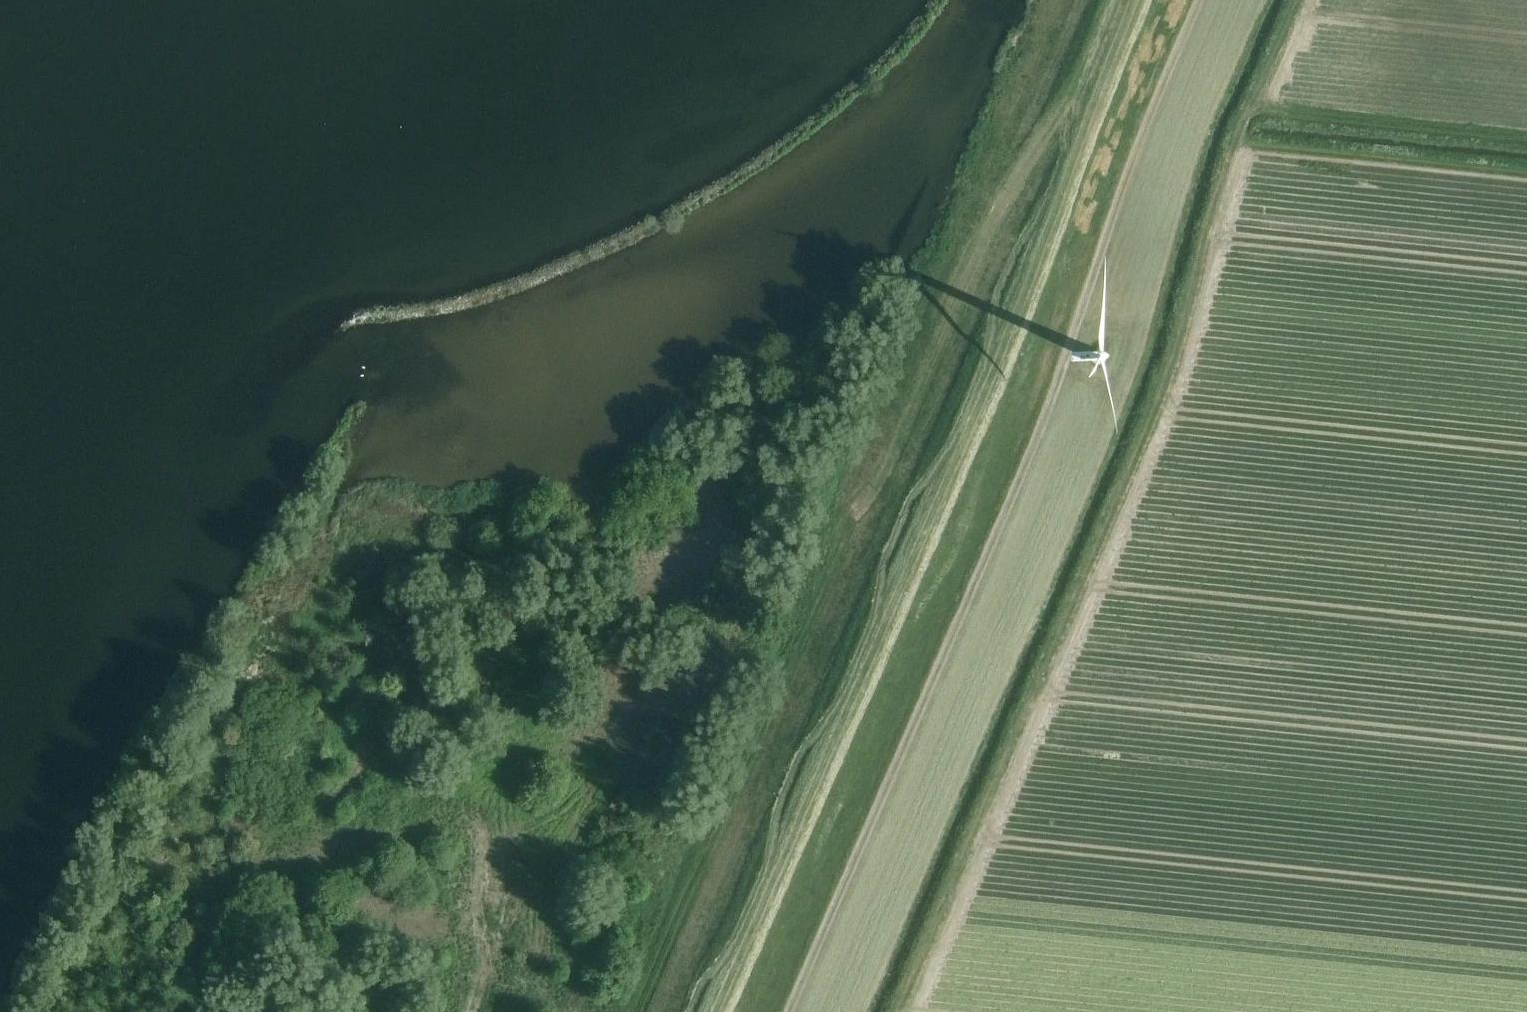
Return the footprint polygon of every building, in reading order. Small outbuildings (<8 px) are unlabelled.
[(1097,362),(1098,363),(1100,364),(1101,363),(1103,363),(1104,362),(1105,361),(1106,359),(1106,358),(1106,356),(1106,355),(1105,353),(1103,352),(1102,352),(1100,351),(1099,352),(1097,352),(1096,353),(1095,355),(1094,356),(1094,358),(1095,359),(1095,361),(1097,362)]
